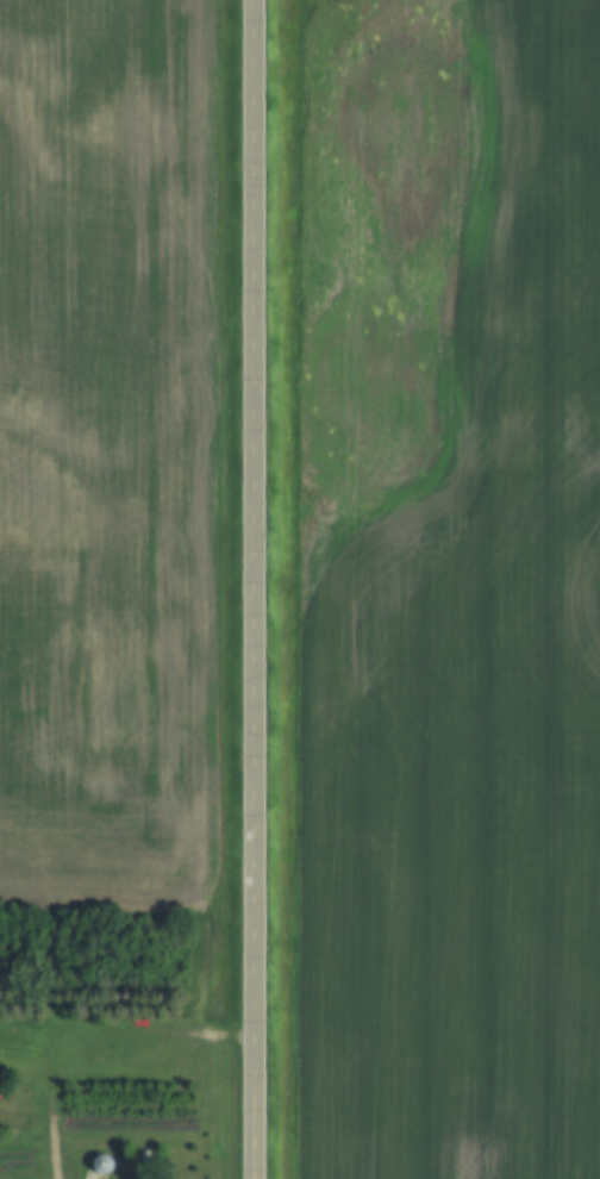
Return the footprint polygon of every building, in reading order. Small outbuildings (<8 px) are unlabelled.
[(140,1150),(150,1150),(150,1165),(140,1165),(140,1150)] [(102,1174),(110,1172),(112,1165),(110,1158),(102,1155),(95,1158),(93,1165),(95,1172),(102,1174)]
